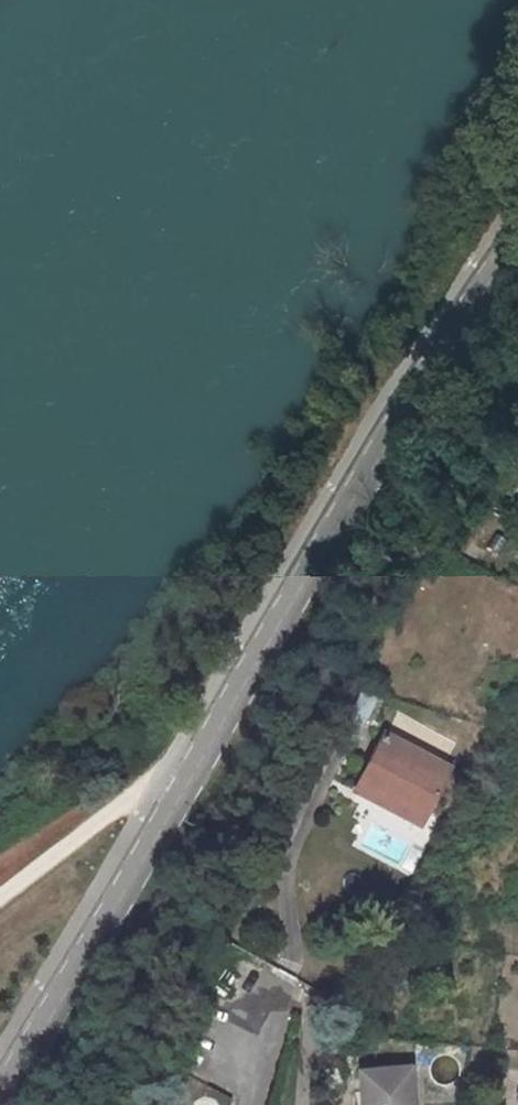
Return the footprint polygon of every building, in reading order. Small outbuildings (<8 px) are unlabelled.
[(340,719),(359,727),(373,697),(355,688),(340,719)] [(390,798),(388,803),(430,826),(453,780),(386,745),(364,785),(390,798)] [(424,838),(430,826),(388,803),(390,798),(364,785),(355,802),(424,838)] [(354,1104),(405,1104),(402,1068),(351,1071),(354,1104)]
